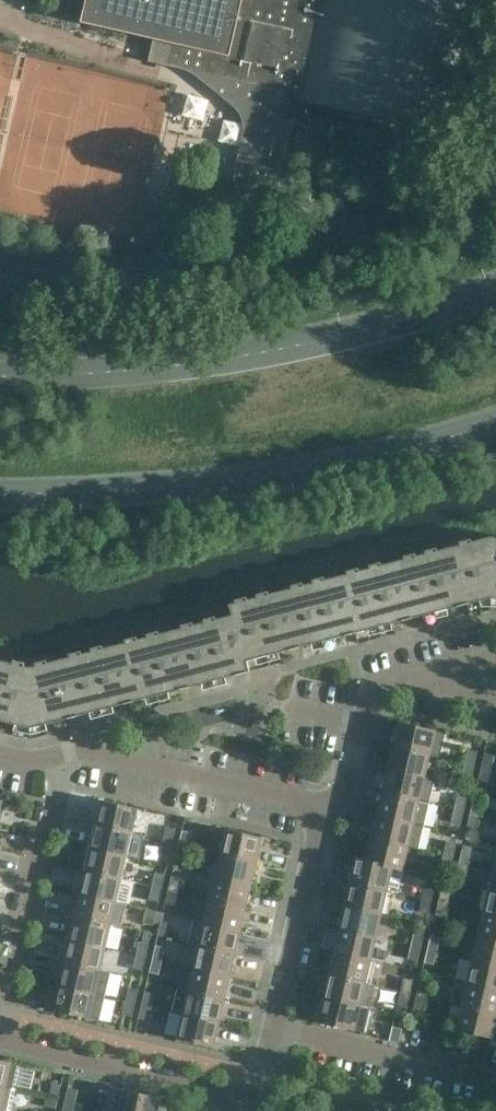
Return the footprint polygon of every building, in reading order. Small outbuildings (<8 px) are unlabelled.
[(81,22),(171,43),(165,65),(224,78),(220,95),(280,109),(277,121),(292,124),(292,123),(335,132),(340,110),(453,136),(484,0),(86,0),(81,22)] [(492,594),(491,537),(422,554),(437,611),(480,600),(480,597),(492,594)] [(437,611),(422,554),(365,569),(379,626),(437,611)] [(379,626),(365,569),(310,584),(325,640),(379,626)] [(325,640),(310,584),(253,598),(267,655),(325,640)] [(267,655),(253,598),(230,604),(232,615),(202,623),(216,680),(250,671),(247,660),(267,655)] [(216,680),(202,623),(143,638),(158,695),(216,680)] [(158,695),(143,638),(86,653),(100,710),(158,695)] [(100,710),(86,653),(30,667),(31,724),(45,721),(46,724),(100,710)] [(30,667),(0,660),(0,720),(16,724),(17,721),(31,724),(30,667)] [(399,721),(393,746),(430,754),(440,757),(446,732),(399,721)] [(424,777),(430,754),(393,746),(388,769),(424,777)] [(468,749),(465,763),(475,765),(478,751),(468,749)] [(484,753),(481,766),(491,769),(494,755),(484,753)] [(472,778),(475,765),(465,763),(462,776),(472,778)] [(488,782),(491,769),(481,766),(478,780),(488,782)] [(435,780),(424,777),(388,769),(383,792),(429,803),(435,780)] [(424,826),(429,803),(383,792),(377,815),(414,823),(424,826)] [(458,795),(454,808),(464,811),(467,797),(458,795)] [(474,799),(471,812),(480,815),(483,801),(474,799)] [(101,800),(95,824),(132,832),(138,808),(101,800)] [(461,824),(464,811),(454,808),(451,822),(461,824)] [(477,829),(480,815),(471,812),(467,826),(477,829)] [(424,826),(414,823),(377,815),(372,838),(408,846),(419,849),(424,826)] [(127,855),(132,832),(95,824),(90,847),(127,855)] [(166,826),(163,840),(173,842),(176,828),(166,826)] [(262,837),(216,826),(210,851),(220,853),(257,861),(262,837)] [(182,830),(179,844),(189,846),(192,832),(182,830)] [(403,871),(408,846),(372,838),(367,860),(367,861),(392,867),(392,868),(403,871)] [(170,856),(173,842),(163,840),(160,853),(170,856)] [(447,841),(444,854),(454,857),(457,843),(447,841)] [(186,859),(189,846),(179,844),(176,857),(186,859)] [(463,845),(460,858),(470,861),(473,847),(463,845)] [(121,878),(127,855),(90,847),(85,870),(121,878)] [(251,884),(257,861),(220,853),(215,876),(251,884)] [(450,870),(454,857),(444,854),(441,868),(450,870)] [(387,890),(392,868),(392,867),(367,861),(367,860),(356,857),(351,881),(387,890)] [(467,874),(470,861),(460,858),(457,872),(467,874)] [(116,901),(121,878),(85,870),(79,893),(116,901)] [(156,872),(152,886),(162,888),(165,874),(156,872)] [(172,876),(169,889),(178,892),(181,878),(172,876)] [(246,907),(251,884),(215,876),(209,899),(246,907)] [(382,913),(387,890),(351,881),(345,905),(382,913)] [(432,900),(435,887),(425,884),(422,898),(432,900)] [(159,901),(162,888),(152,886),(149,899),(159,901)] [(442,888),(438,902),(448,904),(451,890),(442,888)] [(489,888),(484,912),(495,915),(495,890),(489,888)] [(175,905),(178,892),(169,889),(165,903),(175,905)] [(126,904),(116,901),(79,893),(77,905),(70,904),(68,914),(74,916),(111,924),(121,927),(126,904)] [(429,914),(432,900),(422,898),(419,911),(429,914)] [(241,930),(246,907),(209,899),(204,922),(241,930)] [(445,917),(448,904),(438,902),(435,915),(445,917)] [(376,937),(382,913),(345,905),(340,928),(376,937)] [(153,925),(157,911),(147,909),(144,923),(153,925)] [(484,912),(478,936),(495,940),(495,915),(484,912)] [(105,947),(111,924),(74,916),(69,939),(105,947)] [(241,930),(204,922),(194,919),(188,943),(199,945),(235,953),(241,930)] [(161,921),(158,936),(168,938),(171,923),(161,921)] [(371,960),(376,937),(340,928),(334,951),(371,960)] [(421,947),(424,934),(415,931),(411,945),(421,947)] [(431,935),(428,949),(437,951),(440,937),(431,935)] [(478,936),(473,959),(495,965),(495,940),(478,936)] [(100,970),(105,947),(69,939),(63,962),(100,970)] [(139,941),(136,955),(146,957),(149,943),(139,941)] [(156,945),(153,959),(162,961),(165,947),(156,945)] [(230,976),(235,953),(199,945),(193,968),(230,976)] [(418,961),(421,947),(411,945),(408,958),(418,961)] [(434,964),(437,951),(428,949),(424,962),(434,964)] [(365,983),(371,960),(334,951),(329,974),(365,983)] [(143,971),(146,957),(136,955),(133,968),(143,971)] [(159,974),(162,961),(153,959),(149,972),(159,974)] [(473,959),(467,982),(495,989),(495,965),(473,959)] [(100,970),(63,962),(57,960),(54,971),(61,973),(58,985),(105,996),(110,973),(100,970)] [(225,999),(230,976),(193,968),(188,991),(225,999)] [(374,985),(365,983),(329,974),(324,997),(369,1008),(374,985)] [(411,993),(414,980),(404,977),(401,991),(411,993)] [(467,982),(457,980),(452,1003),(462,1005),(495,1013),(495,989),(467,982)] [(420,981),(417,995),(427,997),(430,983),(420,981)] [(99,1020),(105,996),(58,985),(55,998),(49,996),(46,1008),(99,1020)] [(129,987),(126,1001),(135,1003),(139,990),(129,987)] [(225,999),(188,991),(178,989),(172,1012),(183,1014),(219,1022),(225,999)] [(145,991),(142,1005),(152,1007),(155,993),(145,991)] [(407,1007),(411,993),(401,991),(398,1004),(407,1007)] [(424,1011),(427,997),(417,995),(414,1008),(424,1011)] [(370,1008),(369,1008),(324,997),(318,1022),(365,1032),(370,1008)] [(132,1017),(135,1003),(126,1001),(123,1014),(132,1017)] [(148,1020),(152,1007),(142,1005),(139,1018),(148,1020)] [(495,1025),(495,1013),(462,1005),(456,1030),(493,1038),(495,1025)] [(214,1047),(219,1022),(183,1014),(177,1038),(214,1047)] [(399,1043),(403,1027),(393,1025),(389,1040),(399,1043)] [(11,1062),(0,1060),(0,1085),(16,1089),(22,1065),(11,1062)] [(16,1089),(0,1085),(0,1110),(6,1110),(11,1110),(16,1089)] [(78,1089),(68,1087),(65,1101),(75,1103),(78,1089)] [(119,1110),(157,1110),(160,1097),(124,1089),(119,1110)] [(46,1097),(44,1106),(56,1109),(58,1100),(46,1097)] [(75,1103),(65,1101),(62,1110),(73,1110),(75,1103)]
